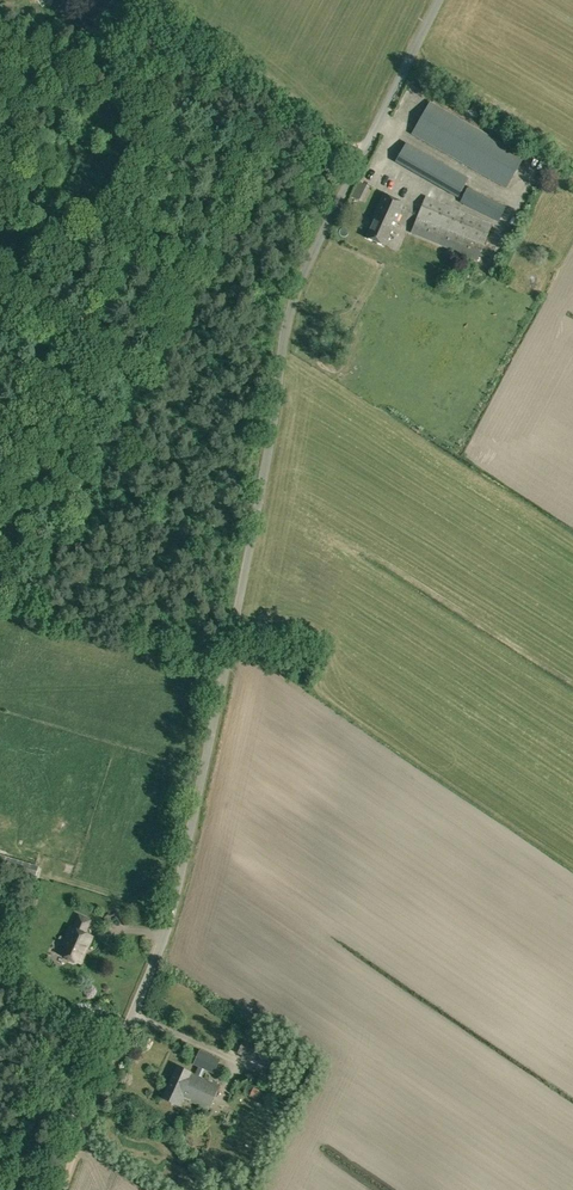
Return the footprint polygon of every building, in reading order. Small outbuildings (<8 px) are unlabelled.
[(411,133),(506,188),(525,156),(430,100),(411,133)] [(395,161),(457,197),(469,177),(406,141),(395,161)] [(530,182),(539,163),(527,158),(519,177),(530,182)] [(366,199),(371,185),(363,182),(358,197),(366,199)] [(460,202),(498,221),(506,206),(467,187),(460,202)] [(366,237),(385,245),(405,203),(384,193),(371,219),(374,220),(366,237)] [(410,232),(476,260),(492,223),(426,196),(410,232)] [(59,953),(80,963),(92,936),(84,932),(89,920),(79,916),(74,928),(71,927),(59,953)] [(237,1052),(268,1067),(277,1048),(246,1034),(237,1052)] [(200,1050),(194,1063),(214,1072),(220,1059),(200,1050)] [(184,1098),(209,1109),(219,1085),(195,1074),(195,1073),(177,1065),(162,1098),(181,1106),(184,1098)] [(256,1099),(260,1090),(254,1087),(250,1096),(256,1099)]
